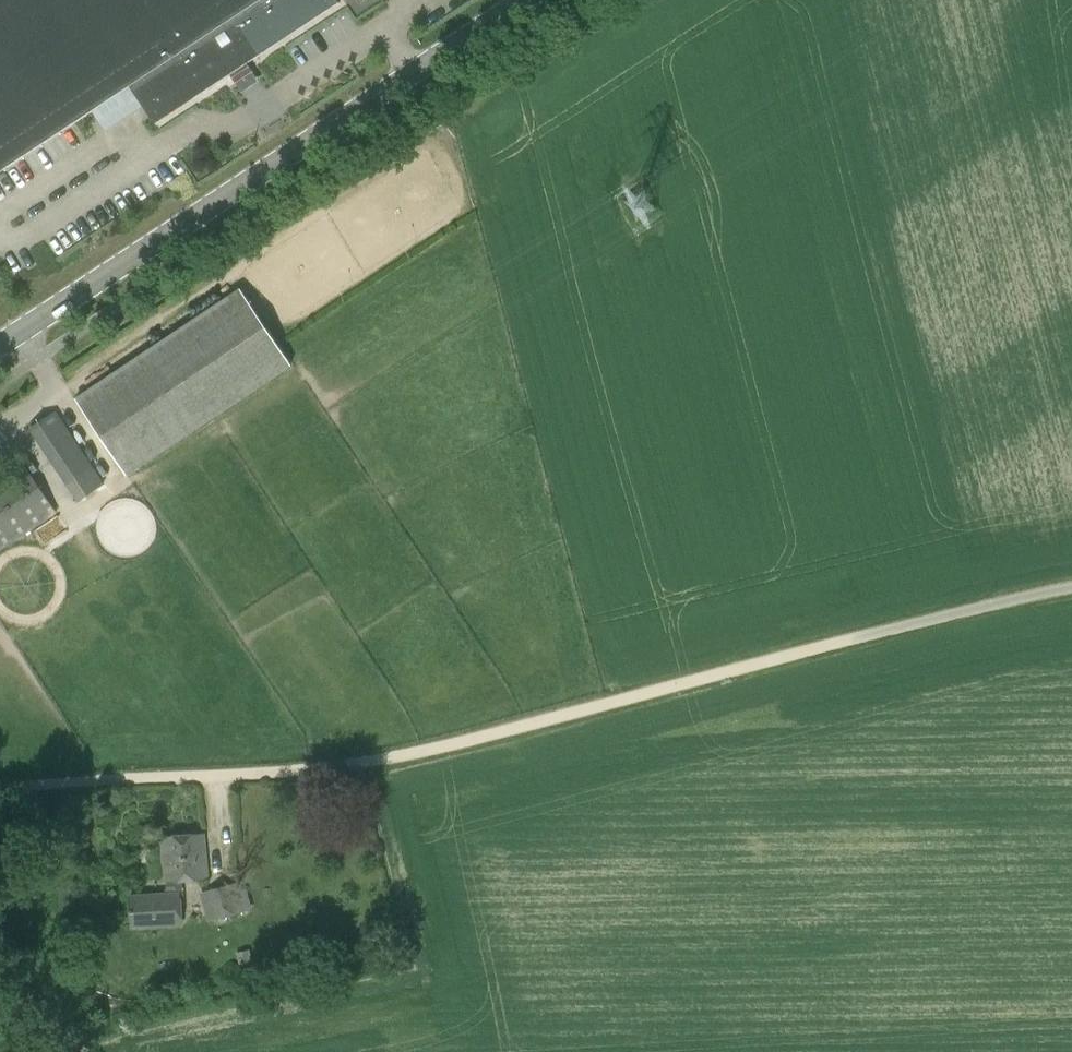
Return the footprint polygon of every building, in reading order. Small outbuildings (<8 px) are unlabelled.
[(131,85),(156,123),(340,2),(338,0),(0,0),(0,171),(131,85)] [(240,289),(76,398),(127,474),(290,365),(240,289)] [(105,484),(57,411),(29,428),(78,501),(105,484)] [(0,476),(0,551),(58,513),(22,461),(0,476)] [(165,893),(164,896),(131,898),(133,925),(183,923),(181,895),(183,895),(182,880),(208,878),(204,834),(163,837),(166,881),(168,881),(165,893)] [(207,920),(244,910),(235,878),(198,888),(207,920)]
